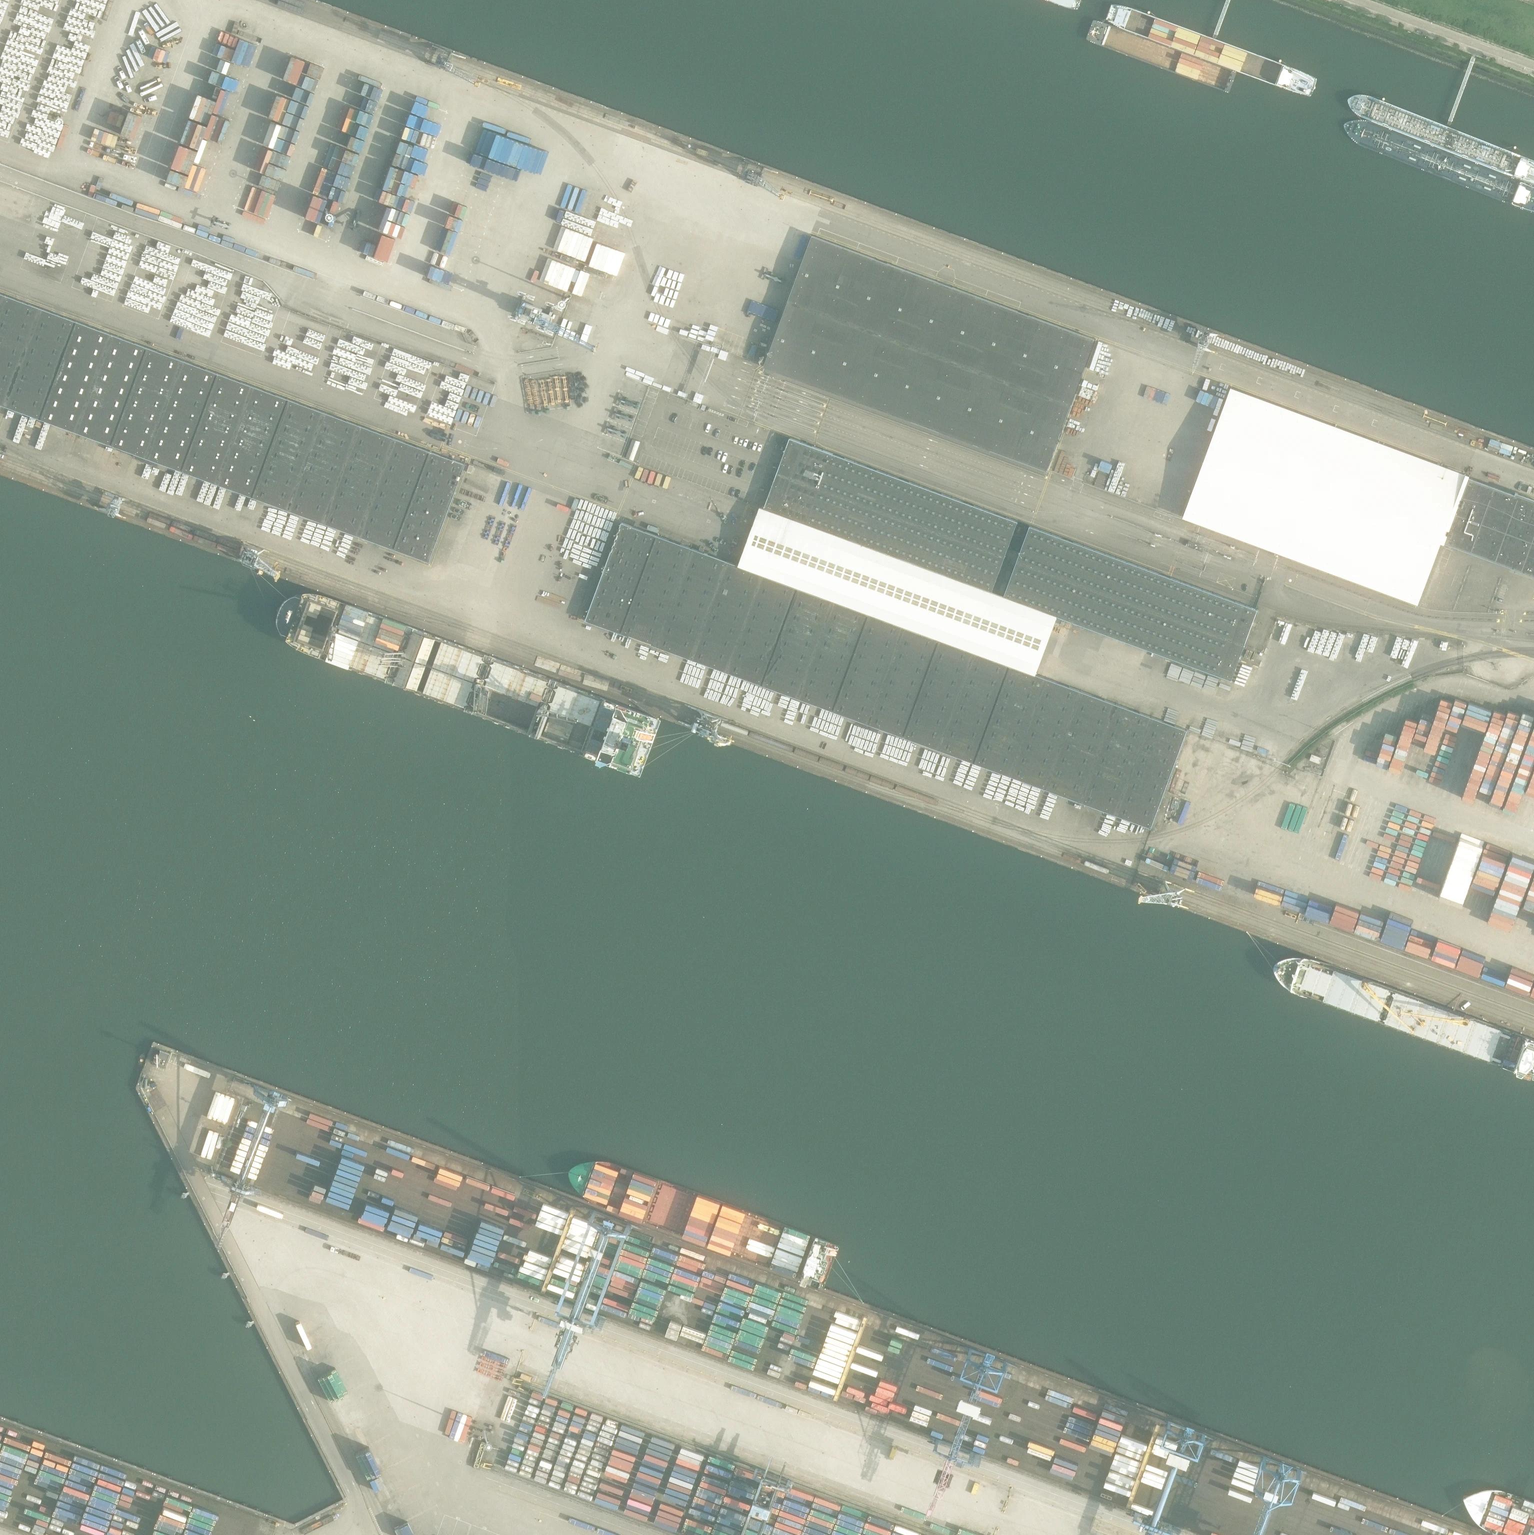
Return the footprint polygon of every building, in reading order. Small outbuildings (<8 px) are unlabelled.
[(775,227),(774,230),(787,235),(786,237),(796,241),(800,231),(772,221),(771,225),(775,227)] [(812,236),(764,367),(1046,471),(1094,339),(812,236)] [(782,249),(793,254),(795,249),(791,247),(793,243),(786,240),(782,249)] [(0,293),(0,405),(134,454),(133,455),(156,464),(157,462),(428,562),(464,464),(0,293)] [(461,400),(453,396),(448,405),(452,407),(450,410),(455,412),(461,400)] [(1225,407),(1184,515),(1422,602),(1444,543),(1462,494),(1225,407)] [(790,438),(764,509),(992,593),(1018,521),(790,438)] [(1516,492),(1516,494),(1468,477),(1462,494),(1444,543),(1462,549),(1513,568),(1529,574),(1533,576),(1533,499),(1516,492)] [(1063,619),(764,509),(745,561),(743,567),(1042,676),(1063,619)] [(1152,828),(1188,730),(1042,676),(743,567),(622,522),(586,620),(857,720),(856,722),(880,731),(881,729),(1152,828)] [(1232,681),(1258,610),(1030,525),(1004,597),(1063,619),(1232,681)] [(1205,546),(1189,541),(1187,546),(1203,552),(1205,546)] [(1310,695),(1329,634),(1306,627),(1287,688),(1310,695)] [(155,1062),(165,1066),(169,1053),(160,1050),(159,1050),(160,1051),(159,1054),(157,1055),(156,1054),(155,1054),(155,1055),(155,1056),(155,1057),(156,1057),(157,1057),(157,1058),(156,1062),(155,1062)] [(33,1478),(30,1492),(45,1495),(48,1481),(33,1478)]
